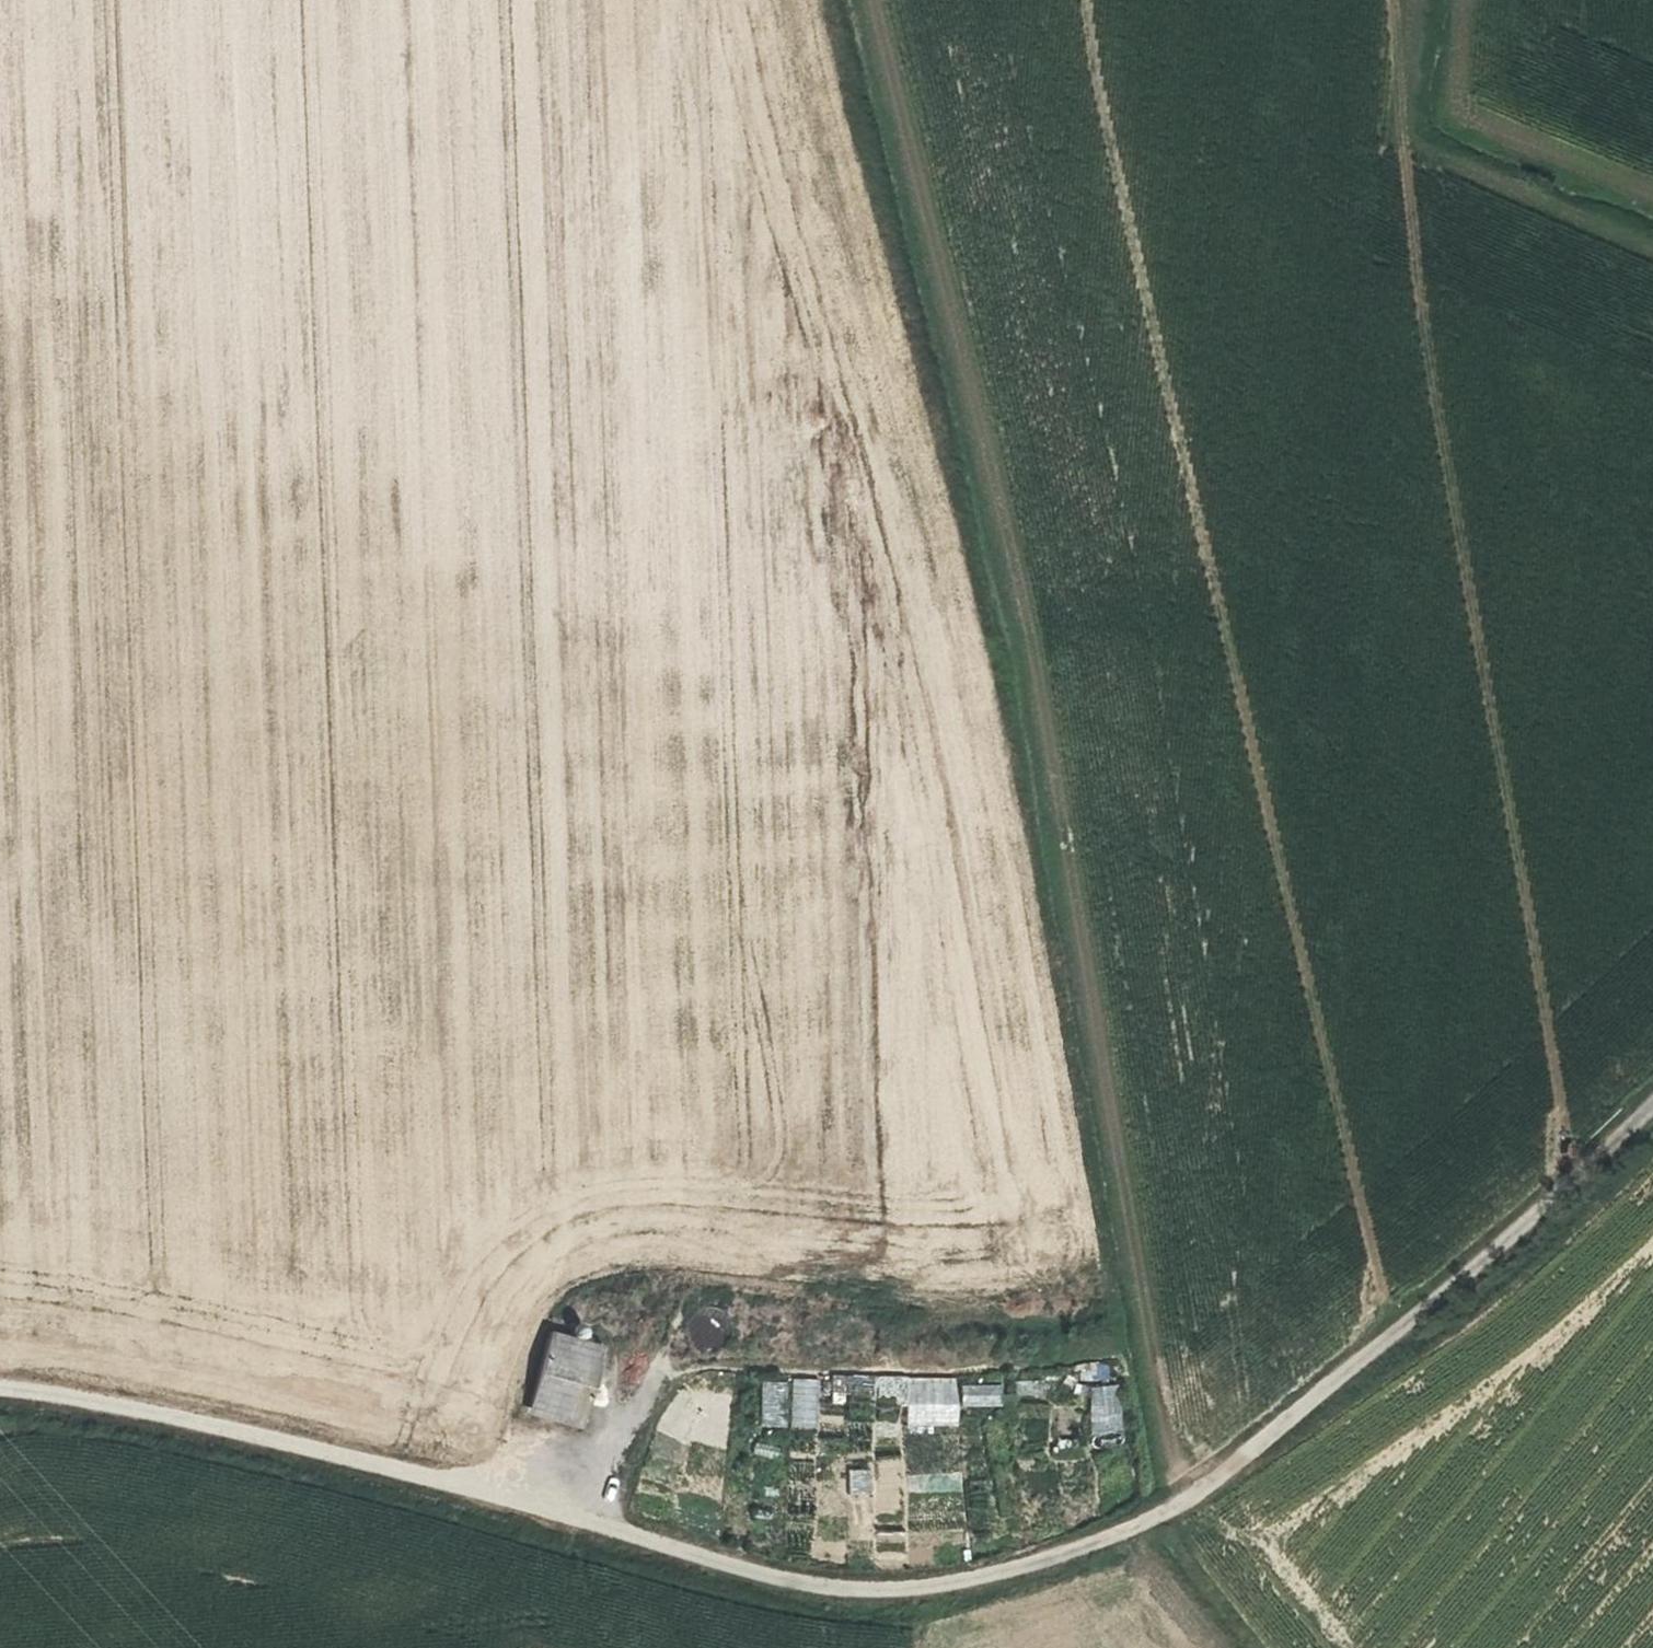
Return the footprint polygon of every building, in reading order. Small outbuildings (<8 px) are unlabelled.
[(546,1426),(569,1433),(593,1354),(541,1338),(519,1409),(548,1418),(546,1426)] [(789,1379),(789,1428),(818,1428),(817,1379),(789,1379)] [(787,1427),(787,1381),(759,1381),(760,1427),(787,1427)] [(1000,1406),(1000,1384),(961,1384),(961,1406),(1000,1406)] [(1119,1385),(1088,1387),(1090,1436),(1122,1435),(1119,1385)] [(924,1405),(926,1427),(955,1425),(954,1403),(924,1405)] [(697,1424),(684,1490),(717,1496),(730,1430),(697,1424)] [(848,1469),(848,1499),(871,1499),(871,1469),(848,1469)]
